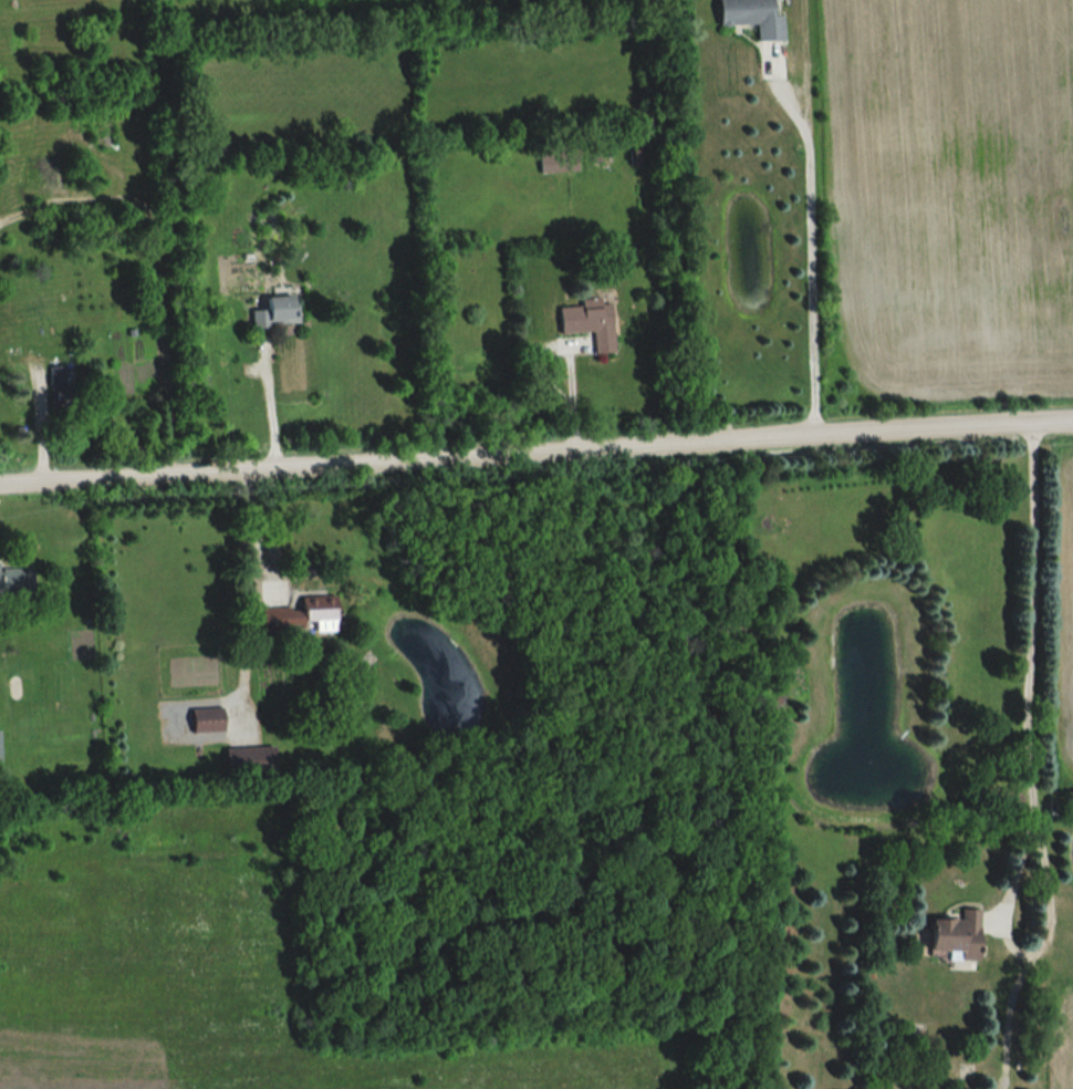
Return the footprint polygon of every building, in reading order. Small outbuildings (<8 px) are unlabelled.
[(715,26),(754,25),(754,41),(780,41),(780,16),(769,16),(769,0),(714,0),(715,26)] [(259,298),(260,327),(297,325),(296,296),(259,298)] [(609,307),(557,308),(558,335),(591,334),(591,354),(611,353),(609,307)] [(303,629),(303,622),(332,621),(332,601),(261,602),(262,630),(303,629)] [(190,709),(190,733),(223,733),(223,709),(190,709)] [(944,960),(975,961),(976,909),(959,908),(959,917),(924,917),(923,949),(944,950),(944,960)]
